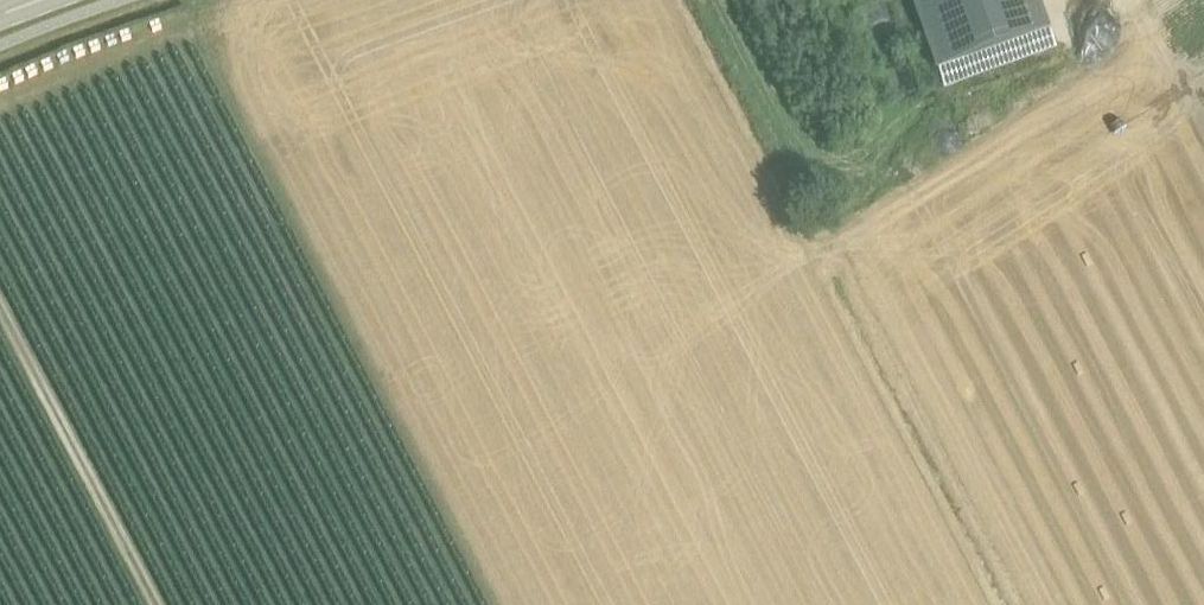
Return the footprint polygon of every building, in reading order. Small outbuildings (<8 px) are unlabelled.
[(896,75),(875,0),(872,0),(859,4),(880,79),(896,75)] [(941,73),(1051,33),(1039,0),(914,0),(941,73)]
